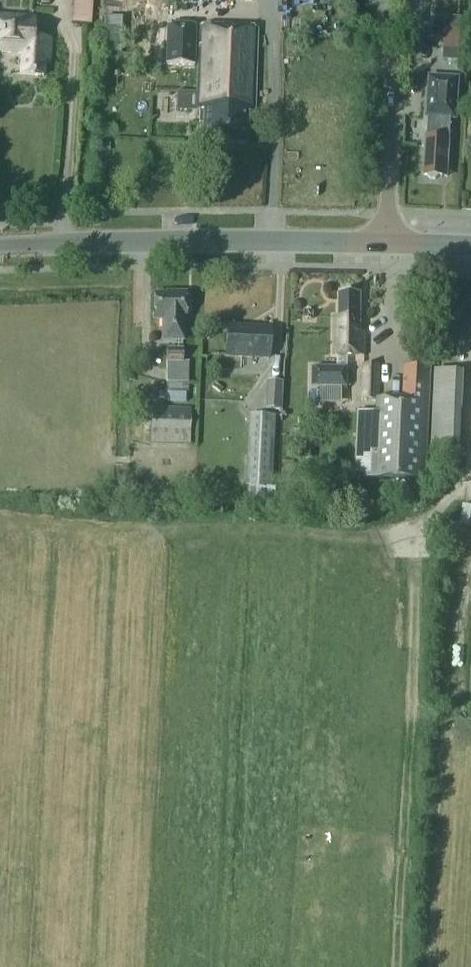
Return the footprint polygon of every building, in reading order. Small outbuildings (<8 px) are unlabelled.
[(75,23),(91,25),(92,13),(76,11),(75,23)] [(0,40),(0,47),(0,52),(22,53),(21,73),(10,73),(10,74),(43,76),(44,62),(49,63),(51,38),(30,37),(31,22),(34,23),(34,19),(0,17),(0,40)] [(257,28),(199,26),(197,94),(177,93),(176,111),(199,112),(199,125),(203,125),(202,142),(247,144),(248,114),(255,114),(257,28)] [(456,51),(458,27),(438,26),(436,50),(456,51)] [(193,66),(194,27),(168,27),(167,65),(193,66)] [(439,176),(447,176),(451,118),(455,118),(458,78),(430,77),(428,117),(435,117),(433,137),(426,137),(426,138),(423,141),(422,146),(426,150),(424,175),(427,175),(430,179),(435,179),(439,176)] [(364,356),(365,329),(360,328),(361,292),(340,292),(339,317),(335,317),(334,355),(338,355),(338,367),(313,367),(313,386),(348,386),(348,355),(364,356)] [(186,320),(186,293),(167,293),(167,295),(155,295),(155,294),(154,294),(154,320),(155,320),(155,319),(163,319),(163,340),(183,340),(183,319),(185,319),(185,320),(186,320)] [(305,310),(305,318),(313,319),(313,311),(305,310)] [(226,356),(269,358),(270,328),(227,326),(226,356)] [(168,348),(168,363),(183,363),(183,348),(168,348)] [(189,363),(183,363),(168,363),(168,391),(189,391),(189,363)] [(363,398),(379,398),(379,365),(364,365),(363,398)] [(377,412),(359,411),(355,477),(426,479),(431,368),(405,367),(403,399),(378,398),(377,412)] [(432,455),(461,456),(465,371),(436,369),(432,455)] [(267,409),(283,410),(284,382),(269,381),(267,409)] [(149,443),(190,444),(191,410),(150,409),(149,443)] [(251,415),(247,486),(272,487),(276,416),(251,415)]
